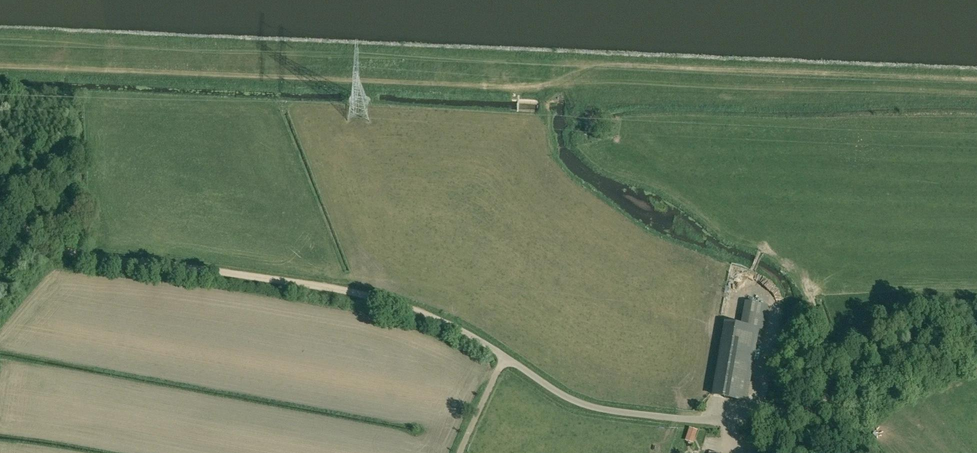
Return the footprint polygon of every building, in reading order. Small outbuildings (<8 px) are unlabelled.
[(757,330),(725,324),(712,398),(744,403),(757,330)] [(689,429),(688,434),(695,436),(697,430),(690,427),(689,429)] [(762,445),(748,444),(747,452),(762,452),(762,445)]
